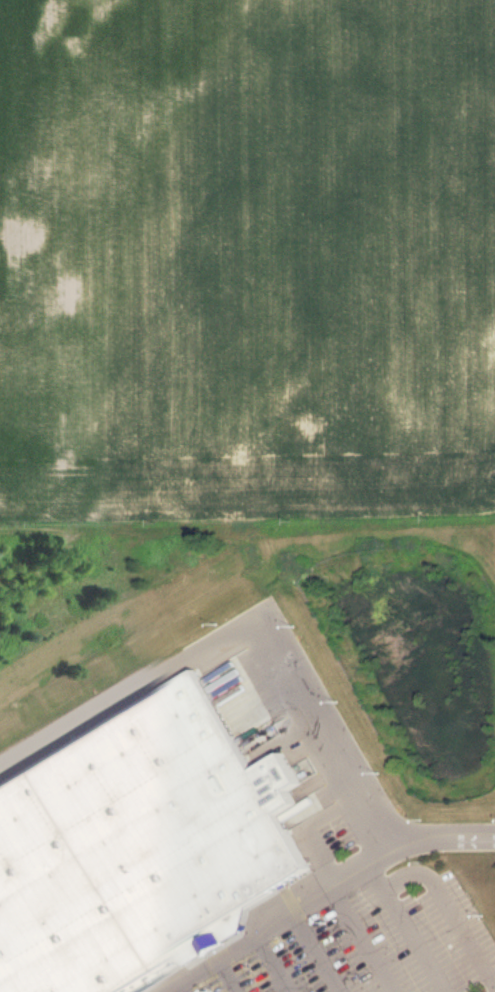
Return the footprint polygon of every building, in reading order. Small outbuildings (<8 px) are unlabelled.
[(0,782),(0,991),(132,991),(180,964),(186,965),(242,931),(247,908),(317,866),(288,818),(313,803),(308,796),(300,801),(291,786),(300,781),(282,752),(252,770),(190,667),(0,782)]
